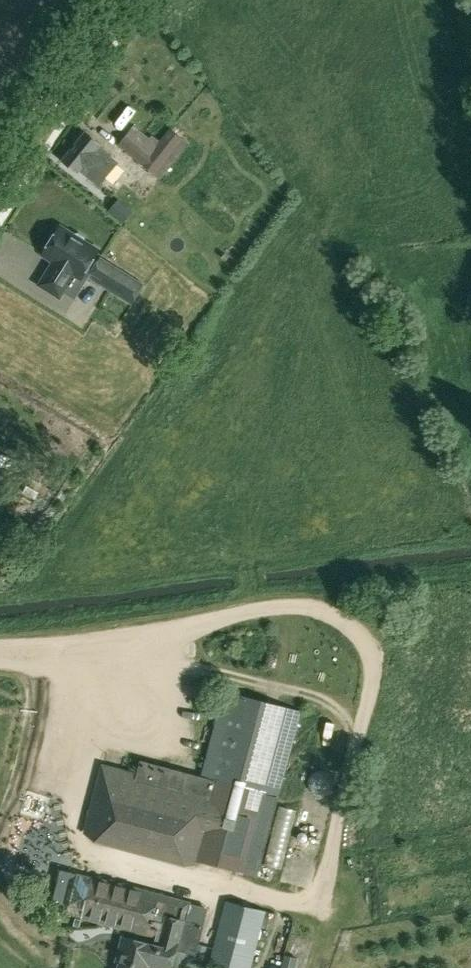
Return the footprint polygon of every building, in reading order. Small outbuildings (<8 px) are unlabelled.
[(133,124),(116,144),(156,174),(183,140),(165,127),(158,137),(154,134),(151,138),(133,124)] [(124,176),(114,168),(118,163),(100,148),(101,146),(85,133),(62,161),(77,173),(79,170),(99,186),(104,180),(114,188),(124,176)] [(52,240),(43,254),(55,262),(52,267),(51,266),(40,284),(60,297),(74,274),(81,278),(99,250),(86,241),(85,237),(78,233),(74,234),(61,226),(59,228),(55,229),(51,236),(52,240)] [(100,258),(88,278),(132,305),(100,258)] [(287,760),(285,760),(298,711),(227,692),(205,777),(141,760),(138,773),(104,764),(86,832),(98,835),(96,844),(178,866),(181,855),(256,875),(287,760)] [(171,897),(160,894),(94,877),(84,919),(149,936),(153,919),(165,922),(158,946),(122,936),(116,957),(120,958),(117,967),(149,967),(152,967),(170,967),(175,949),(196,954),(204,927),(184,921),(189,902),(171,897)] [(265,912),(226,902),(209,967),(251,967),(265,912)] [(293,958),(289,967),(303,967),(305,962),(293,958)]
